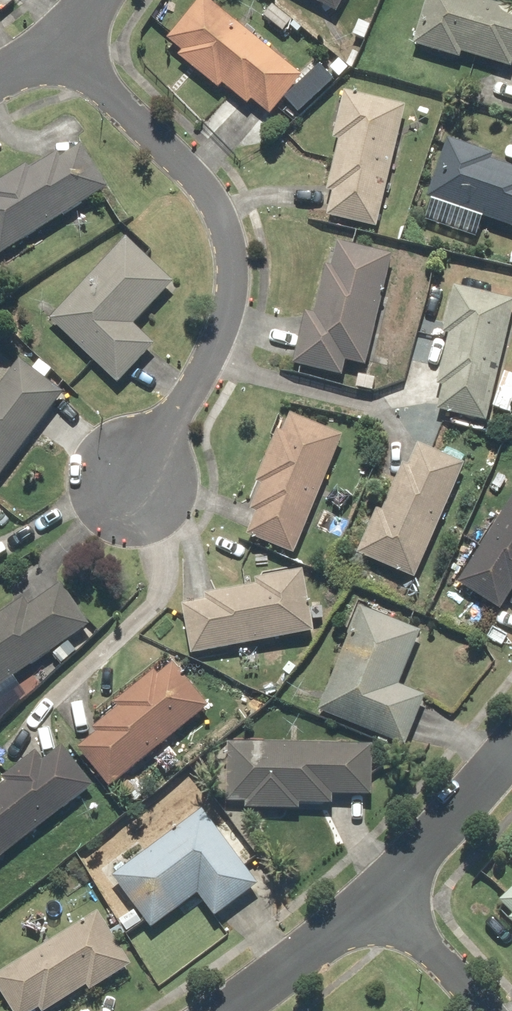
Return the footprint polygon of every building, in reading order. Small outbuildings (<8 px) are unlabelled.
[(222,86),(246,106),(248,103),(270,120),(303,79),(205,0),(204,0),(164,50),(217,92),(222,86)] [(336,16),(344,0),(305,0),(336,16)] [(462,63),(464,57),(511,70),(511,14),(464,0),(427,0),(413,49),(462,63)] [(377,232),(404,111),(346,99),(319,219),(377,232)] [(79,129),(47,150),(50,154),(0,187),(0,254),(2,257),(105,189),(78,148),(87,142),(79,129)] [(497,157),(451,141),(430,201),(511,230),(511,168),(495,162),(497,157)] [(131,330),(173,286),(127,243),(53,322),(120,385),(153,350),(131,330)] [(295,364),(342,376),(345,364),(364,369),(391,261),(326,245),(295,364)] [(511,308),(511,304),(458,291),(430,413),(485,426),(511,308)] [(58,401),(11,369),(0,385),(0,485),(58,401)] [(293,555),(343,439),(286,415),(237,532),(293,555)] [(414,580),(464,467),(411,443),(361,557),(414,580)] [(507,610),(511,601),(511,499),(462,583),(507,610)] [(180,600),(191,659),(316,636),(305,576),(180,600)] [(51,580),(0,618),(0,690),(86,627),(51,580)] [(400,689),(421,638),(361,613),(320,714),(404,748),(424,699),(400,689)] [(113,791),(208,710),(168,663),(73,744),(113,791)] [(91,790),(56,745),(0,789),(0,861),(91,790)] [(223,812),(300,815),(300,808),(335,809),(335,798),(370,799),(371,751),(225,747),(223,812)] [(217,918),(259,885),(201,812),(113,882),(153,932),(199,895),(217,918)] [(498,902),(511,917),(511,889),(498,902)] [(96,913),(0,978),(0,990),(14,1010),(59,1010),(129,964),(96,913)]
